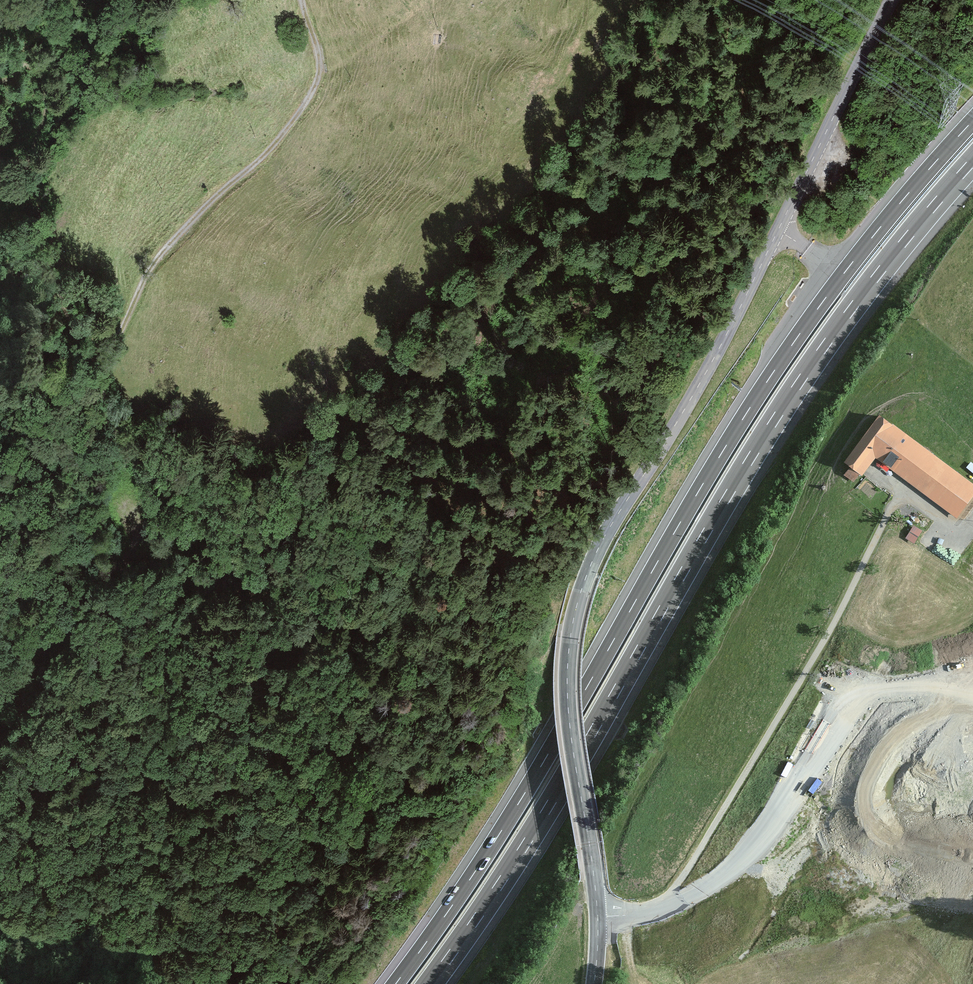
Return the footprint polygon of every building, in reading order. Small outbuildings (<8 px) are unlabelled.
[(956,518),(972,495),(972,484),(880,416),(845,464),(846,465),(841,472),(854,481),(859,474),(863,476),(876,458),(956,518)] [(914,526),(906,539),(915,544),(922,531),(914,526)] [(813,773),(805,785),(808,787),(817,776),(813,773)] [(817,775),(809,789),(815,792),(823,779),(817,775)]
